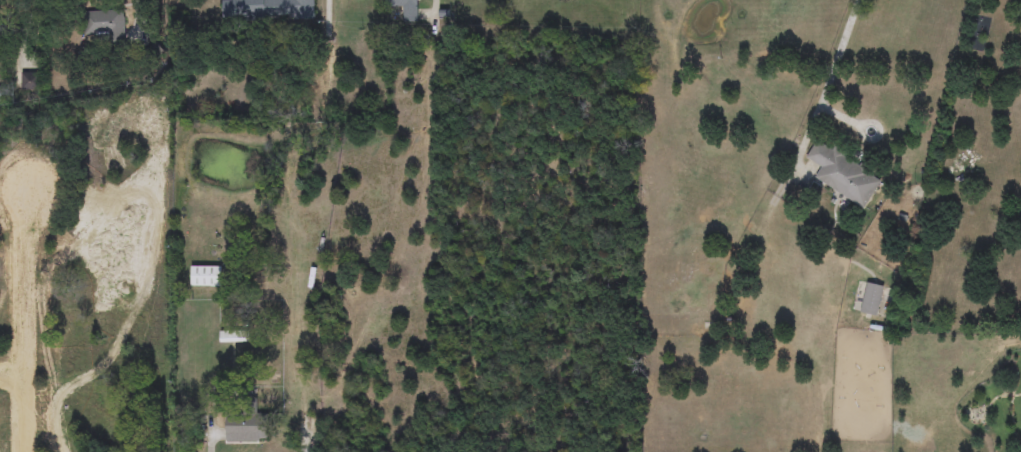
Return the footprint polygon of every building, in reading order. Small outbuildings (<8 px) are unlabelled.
[(222,20),(222,0),(315,0),(315,20),(222,20)] [(386,3),(386,0),(419,0),(418,22),(397,22),(398,3),(386,3)] [(124,41),(106,42),(106,34),(83,35),(83,11),(124,11),(124,41)] [(20,91),(20,73),(39,73),(39,91),(20,91)] [(864,209),(815,179),(821,169),(806,159),(817,139),(883,179),(864,209)] [(191,287),(191,267),(221,267),(221,287),(191,287)] [(883,287),(878,317),(861,314),(866,284),(883,287)] [(248,343),(220,343),(220,331),(248,331),(248,343)] [(226,442),(226,418),(267,418),(267,442),(226,442)]
